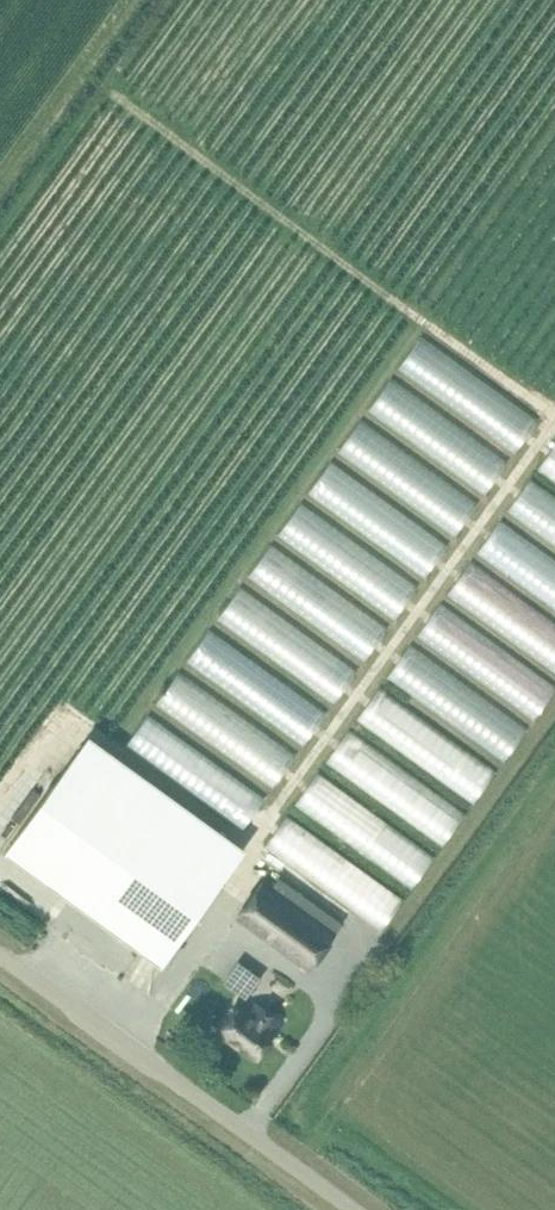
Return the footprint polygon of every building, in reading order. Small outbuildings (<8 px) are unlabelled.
[(475,381),(540,427),(554,406),(554,398),(437,315),(417,343),(474,383),(475,381)] [(389,387),(508,460),(522,438),(429,380),(429,381),(402,365),(389,387)] [(376,399),(358,425),(481,509),(499,483),(376,399)] [(399,596),(283,531),(267,558),(384,623),(399,596)] [(554,627),(554,589),(487,543),(469,569),(554,627)] [(438,611),(511,655),(518,644),(509,639),(519,622),(455,584),(438,611)] [(227,612),(210,637),(326,718),(343,693),(248,626),(240,638),(226,628),(234,617),(227,612)] [(470,699),(527,731),(535,718),(522,710),(532,693),(422,629),(407,656),(473,694),(470,699)] [(195,650),(175,676),(290,762),(310,736),(195,650)] [(375,698),(497,771),(514,744),(391,670),(375,698)] [(267,799),(283,771),(157,699),(141,727),(267,799)] [(482,791),(362,711),(345,736),(465,817),(482,791)] [(235,862),(98,763),(79,749),(5,850),(25,864),(162,963),(235,862)] [(446,834),(423,818),(416,827),(402,818),(410,806),(332,752),(314,779),(429,859),(446,834)] [(299,798),(280,828),(402,904),(421,873),(299,798)] [(310,966),(334,934),(262,882),(238,914),(310,966)] [(280,1020),(256,1003),(247,1014),(239,1007),(223,1030),(256,1055),(273,1032),(272,1031),(280,1020)]
